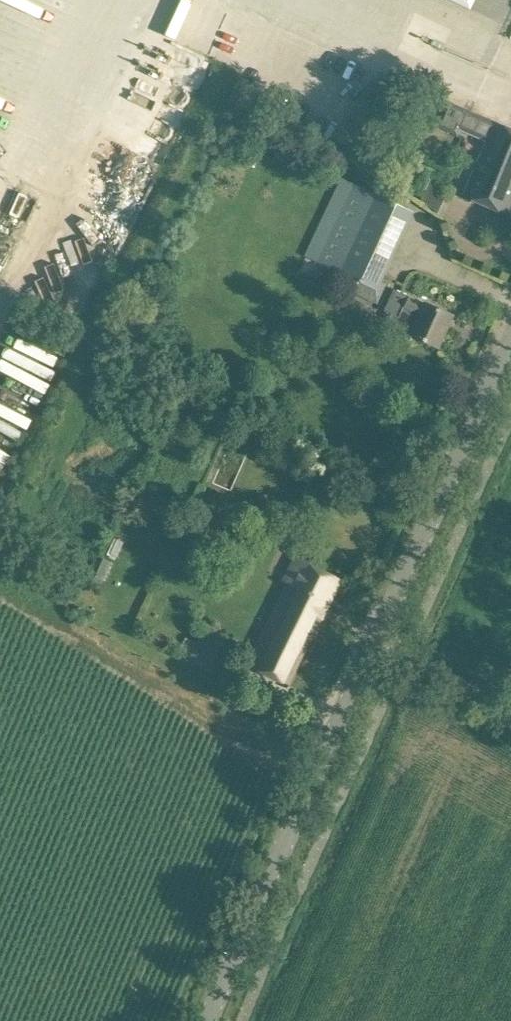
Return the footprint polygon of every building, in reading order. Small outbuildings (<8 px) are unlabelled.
[(228,60),(245,16),(201,0),(189,0),(174,39),(228,60)] [(35,41),(44,16),(0,2),(0,30),(35,41)] [(19,70),(0,61),(0,107),(1,108),(19,70)] [(458,136),(469,112),(452,104),(441,128),(458,136)] [(496,123),(472,177),(464,195),(509,214),(510,208),(510,130),(496,123)] [(355,185),(319,261),(355,278),(349,291),(377,304),(386,284),(379,281),(412,212),(394,203),(355,185)] [(393,314),(386,328),(411,339),(413,335),(420,338),(438,347),(452,315),(402,292),(393,314)] [(263,442),(256,461),(291,477),(299,458),(263,442)] [(138,487),(152,495),(158,485),(143,477),(138,487)] [(340,579),(322,571),(296,558),(284,583),(288,585),(249,665),(289,684),(340,579)]
